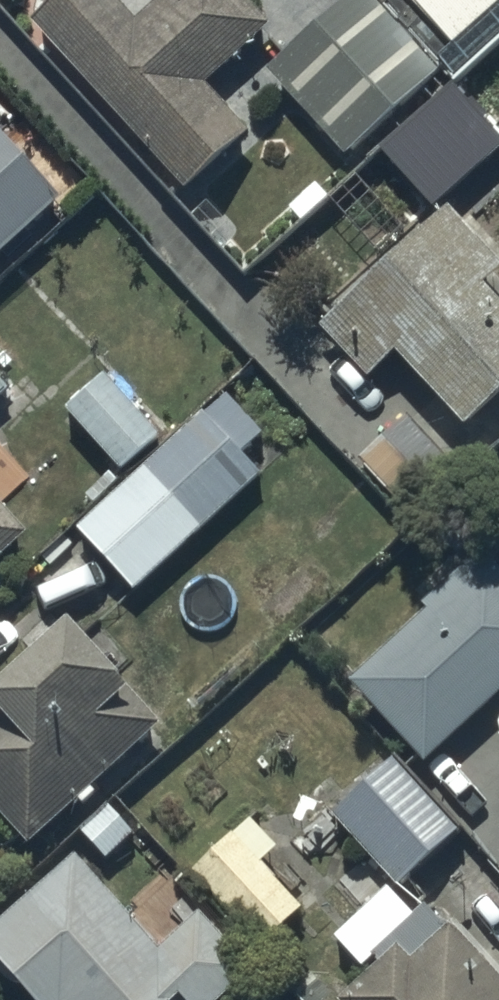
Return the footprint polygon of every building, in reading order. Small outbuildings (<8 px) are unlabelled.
[(34,37),(187,205),(251,147),(207,99),(271,41),(234,0),(177,0),(135,38),(101,0),(75,0),(34,37)] [(265,80),(344,169),(353,161),(364,173),(436,109),(426,98),(440,86),(363,0),(353,0),(265,80)] [(452,67),(498,24),(498,0),(389,0),(452,67)] [(382,162),(433,221),(447,210),(459,223),(498,188),(498,140),(498,141),(459,96),(382,162)] [(63,217),(0,146),(0,273),(63,217)] [(449,221),(320,337),(369,392),(395,370),(463,446),(498,413),(498,316),(485,300),(498,288),(498,277),(449,221)] [(106,389),(68,423),(122,483),(160,448),(106,389)] [(78,540),(136,603),(263,486),(244,466),(265,447),(226,405),(78,540)] [(457,483),(406,428),(359,471),(410,526),(457,483)] [(30,550),(0,517),(0,577),(30,550)] [(423,776),(498,705),(498,585),(485,570),(468,586),(460,578),(420,616),(426,622),(347,695),(423,776)] [(32,860),(160,739),(67,641),(0,704),(0,826),(32,860)] [(390,772),(330,826),(396,899),(456,845),(390,772)] [(250,829),(190,883),(258,958),(304,916),(264,872),(278,860),(250,829)] [(251,989),(197,930),(160,964),(76,873),(0,942),(0,975),(23,999),(239,999),(251,989)] [(354,999),(498,999),(498,992),(429,914),(411,929),(386,901),(333,948),(368,987),(354,999)]
